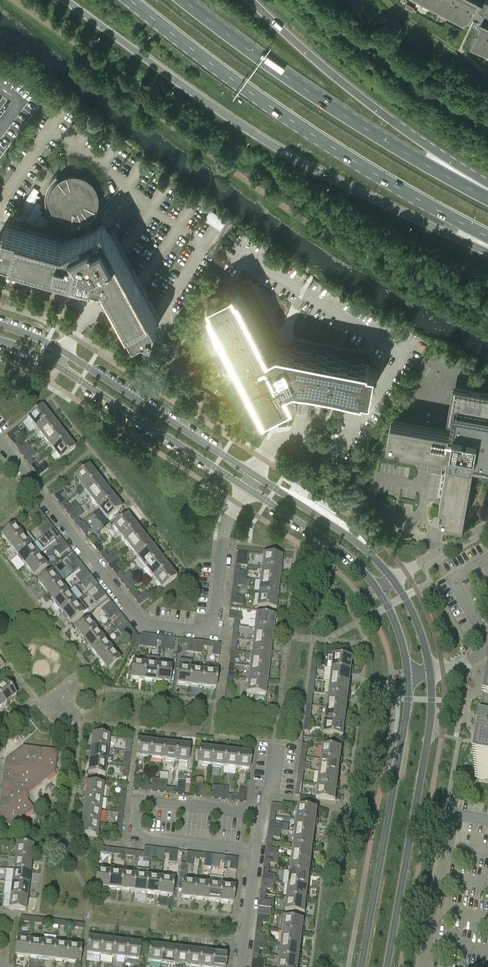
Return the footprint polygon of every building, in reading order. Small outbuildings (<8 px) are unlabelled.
[(465,21),(464,23),(465,23),(467,19),(468,18),(472,21),(474,21),(479,23),(480,22),(481,19),(486,8),(487,9),(487,0),(483,0),(483,1),(482,0),(427,0),(465,21)] [(470,45),(472,43),(487,50),(487,22),(481,19),(480,22),(479,23),(470,45)] [(42,99),(0,68),(0,155),(42,99)] [(80,235),(64,243),(5,227),(2,238),(0,239),(0,252),(1,254),(50,267),(48,274),(90,286),(92,279),(105,283),(135,337),(144,332),(153,334),(156,322),(114,241),(104,222),(100,224),(98,221),(98,220),(98,219),(97,218),(96,218),(95,218),(93,216),(95,214),(96,213),(97,211),(98,209),(97,208),(98,206),(99,204),(99,202),(100,200),(100,198),(100,195),(99,193),(99,191),(98,189),(98,187),(97,185),(96,183),(94,181),(93,180),(91,178),(90,177),(88,176),(86,175),(84,174),(82,173),(80,173),(78,172),(75,172),(73,172),(71,172),(69,173),(67,173),(65,174),(63,175),(61,176),(59,177),(57,174),(55,176),(53,178),(51,180),(50,182),(49,184),(48,186),(47,189),(46,191),(46,194),(46,196),(46,199),(46,202),(46,204),(47,207),(48,209),(49,211),(51,213),(52,216),(54,217),(56,219),(58,221),(60,222),(62,223),(65,224),(67,225),(70,226),(72,226),(73,223),(75,223),(77,223),(79,223),(80,223),(81,226),(80,226),(80,227),(80,228),(80,229),(81,229),(82,230),(83,233),(80,235)] [(285,258),(278,267),(290,276),(297,267),(285,258)] [(219,293),(209,298),(212,304),(210,305),(249,380),(252,386),(266,412),(293,398),(294,398),(287,385),(295,380),(309,383),(345,390),(363,394),(364,391),(371,393),(376,366),(368,364),(369,363),(280,345),(281,344),(280,343),(279,344),(273,330),(276,329),(255,286),(251,288),(246,279),(219,293)] [(387,443),(396,444),(396,442),(401,443),(401,447),(434,453),(437,454),(436,457),(435,465),(443,466),(446,466),(439,503),(444,504),(443,509),(441,509),(439,517),(463,522),(468,492),(472,468),(473,463),(471,463),(471,460),(483,462),(482,470),(487,471),(487,390),(453,384),(446,419),(454,420),(452,432),(448,432),(449,429),(445,428),(391,419),(389,428),(389,431),(387,443)] [(28,419),(22,424),(30,434),(35,429),(50,417),(42,407),(27,419),(28,419)] [(50,417),(35,429),(43,439),(58,428),(50,417)] [(6,436),(11,442),(21,434),(16,428),(6,436)] [(58,428),(43,439),(51,450),(66,438),(58,428)] [(66,438),(51,450),(60,461),(75,449),(66,438)] [(18,450),(22,457),(32,449),(28,443),(18,450)] [(37,455),(32,449),(22,457),(27,462),(37,455)] [(34,471),(38,477),(48,469),(44,463),(34,471)] [(74,478),(74,479),(82,489),(97,477),(89,466),(74,478)] [(97,477),(82,489),(90,499),(105,487),(97,477)] [(105,487),(90,499),(98,509),(113,497),(105,487)] [(53,496),(58,502),(68,494),(63,488),(53,496)] [(69,494),(64,497),(69,505),(74,502),(69,494)] [(99,510),(93,515),(104,527),(109,523),(107,520),(116,513),(122,508),(113,497),(98,509),(99,510)] [(64,510),(69,516),(79,508),(74,502),(64,510)] [(42,514),(38,509),(38,508),(27,516),(32,522),(42,514)] [(84,514),(79,508),(69,516),(74,522),(84,514)] [(112,527),(121,538),(136,526),(127,516),(112,527)] [(39,530),(43,536),(53,528),(49,522),(39,530)] [(81,523),(77,526),(85,536),(89,533),(91,531),(83,522),(81,523)] [(1,536),(9,546),(23,536),(14,525),(1,536)] [(144,536),(136,526),(121,538),(129,548),(144,536)] [(58,534),(53,528),(43,536),(48,542),(58,534)] [(23,536),(9,546),(17,556),(31,546),(30,545),(35,542),(28,532),(23,536)] [(137,558),(152,547),(144,536),(129,548),(137,558)] [(102,537),(91,544),(96,550),(106,543),(102,537)] [(31,546),(17,556),(25,566),(39,556),(44,551),(43,550),(37,542),(31,546)] [(59,556),(69,548),(65,542),(54,550),(59,556)] [(160,557),(152,547),(137,558),(145,568),(160,557)] [(103,559),(108,565),(118,557),(113,551),(103,559)] [(236,552),(234,565),(247,566),(249,554),(236,552)] [(262,554),(262,555),(261,568),(280,570),(282,557),(262,554)] [(69,569),(79,561),(74,555),(64,563),(69,569)] [(39,556),(25,566),(33,577),(47,566),(39,556)] [(122,563),(118,557),(108,565),(112,571),(122,563)] [(153,579),(168,567),(160,557),(145,568),(153,579)] [(176,578),(168,567),(153,579),(161,590),(176,578)] [(280,570),(261,568),(259,581),(279,583),(280,570)] [(75,577),(80,583),(90,575),(86,569),(75,577)] [(234,570),(233,578),(246,580),(246,572),(234,570)] [(38,583),(46,593),(60,583),(51,572),(38,583)] [(119,579),(124,585),(134,578),(129,572),(119,579)] [(95,581),(90,575),(80,583),(85,589),(95,581)] [(138,584),(134,578),(124,585),(128,591),(138,584)] [(233,578),(232,585),(245,587),(246,580),(233,578)] [(279,583),(259,581),(258,594),(277,596),(279,583)] [(60,583),(46,593),(54,603),(68,593),(60,583)] [(106,595),(101,589),(91,597),(96,603),(106,595)] [(231,591),(230,604),(243,605),(243,598),(236,597),(237,592),(231,591)] [(140,606),(150,598),(145,592),(135,600),(140,606)] [(75,603),(68,593),(54,603),(62,614),(75,603)] [(277,596),(258,594),(256,607),(276,610),(277,596)] [(75,603),(62,614),(70,624),(87,611),(79,600),(75,603)] [(106,616),(116,608),(111,602),(101,610),(106,616)] [(228,619),(234,620),(241,621),(242,613),(229,612),(228,619)] [(254,628),(273,630),(275,617),(255,614),(254,628)] [(112,624),(117,630),(127,622),(123,616),(112,624)] [(75,630),(83,640),(97,630),(89,619),(75,630)] [(132,628),(127,622),(117,630),(122,636),(132,628)] [(252,641),(272,643),(273,630),(254,628),(252,641)] [(97,630),(83,640),(91,650),(105,640),(97,630)] [(123,638),(128,644),(138,636),(133,630),(123,638)] [(140,647),(148,648),(149,635),(142,634),(140,647)] [(157,636),(149,635),(148,648),(155,649),(157,636)] [(173,651),(175,638),(167,637),(166,650),(173,651)] [(105,640),(91,650),(99,660),(113,650),(105,640)] [(186,652),(194,653),(195,641),(188,640),(186,652)] [(203,642),(195,641),(194,653),(201,654),(203,642)] [(251,653),(270,656),(272,643),(252,641),(251,653)] [(212,655),(219,656),(221,644),(213,643),(212,655)] [(113,650),(99,660),(107,671),(121,660),(113,650)] [(249,666),(269,669),(270,656),(251,653),(249,666)] [(353,658),(334,655),(332,669),(351,671),(353,658)] [(146,663),(144,680),(156,682),(158,665),(159,659),(146,657),(146,663)] [(144,680),(146,663),(132,662),(130,679),(144,680)] [(158,665),(156,682),(170,683),(172,667),(158,665)] [(247,679),(267,682),(269,669),(249,666),(247,679)] [(190,686),(192,669),(178,668),(176,684),(190,686)] [(325,668),(324,681),(331,682),(350,684),(351,671),(332,669),(325,668)] [(203,687),(205,671),(192,669),(190,686),(203,687)] [(203,687),(216,689),(218,672),(205,671),(203,687)] [(246,693),(265,695),(267,682),(247,679),(246,693)] [(6,704),(16,696),(5,682),(0,686),(0,697),(6,704)] [(350,684),(331,682),(329,695),(348,697),(350,684)] [(348,697),(329,695),(327,708),(347,710),(348,697)] [(486,701),(478,706),(475,723),(481,734),(487,735),(487,701),(486,701)] [(345,723),(347,710),(327,708),(326,720),(345,723)] [(345,723),(326,720),(324,734),(343,736),(345,723)] [(108,750),(109,737),(109,736),(92,734),(91,748),(108,750)] [(487,744),(482,743),(481,749),(482,753),(481,758),(478,779),(487,781),(487,737),(487,744)] [(151,742),(138,740),(136,757),(149,759),(151,742)] [(164,743),(151,742),(149,759),(162,760),(164,743)] [(162,760),(174,762),(176,745),(164,743),(162,760)] [(189,746),(176,745),(174,762),(187,763),(189,746)] [(19,826),(21,815),(30,808),(31,808),(33,810),(34,809),(27,800),(28,789),(37,782),(40,781),(45,777),(45,775),(55,768),(57,750),(23,746),(22,751),(10,761),(5,761),(0,800),(0,824),(19,826)] [(321,759),(340,762),(342,748),(323,746),(321,759)] [(210,766),(212,749),(199,747),(197,764),(210,766)] [(107,757),(108,750),(91,748),(89,760),(106,762),(112,763),(112,758),(107,757)] [(223,767),(225,750),(212,749),(210,766),(223,767)] [(236,769),(238,752),(225,750),(223,767),(236,769)] [(236,769),(249,771),(251,754),(238,752),(236,769)] [(319,772),(339,774),(340,762),(321,759),(319,772)] [(104,776),(106,762),(89,760),(87,773),(104,776)] [(318,785),(337,787),(339,774),(319,772),(318,785)] [(134,777),(133,789),(140,790),(142,777),(134,777)] [(151,791),(158,792),(160,779),(152,779),(151,791)] [(158,792),(166,793),(167,780),(160,779),(158,792)] [(177,782),(176,794),(184,795),(185,782),(177,782)] [(85,796),(101,798),(103,785),(86,783),(85,796)] [(195,784),(194,796),(202,797),(203,785),(195,784)] [(316,799),(336,801),(337,787),(318,785),(316,799)] [(212,798),(219,799),(221,787),(213,786),(212,798)] [(219,799),(227,800),(229,788),(221,787),(219,799)] [(55,798),(60,794),(55,788),(51,792),(55,798)] [(239,789),(237,802),(245,802),(246,790),(239,789)] [(83,809),(100,811),(101,798),(85,796),(83,809)] [(271,803),(271,805),(271,811),(283,813),(284,805),(271,803)] [(316,822),(317,809),(298,806),(297,820),(316,822)] [(81,821),(98,824),(100,811),(83,809),(81,821)] [(316,822),(297,820),(295,833),(314,835),(316,822)] [(80,835),(97,837),(98,824),(81,821),(80,835)] [(268,829),(281,831),(282,823),(269,822),(268,829)] [(268,829),(267,837),(280,838),(281,831),(268,829)] [(314,835),(295,833),(294,845),(313,848),(314,835)] [(15,857),(32,859),(33,846),(16,844),(15,857)] [(313,848),(294,845),(292,858),(311,861),(313,848)] [(144,847),(144,853),(143,858),(143,859),(150,860),(152,848),(144,847)] [(152,848),(150,860),(158,861),(159,849),(152,848)] [(265,855),(278,857),(279,849),(266,848),(265,855)] [(176,863),(177,851),(170,850),(168,862),(176,863)] [(193,866),(195,853),(187,852),(186,864),(193,866)] [(213,855),(205,854),(204,867),(211,868),(213,855)] [(213,855),(211,868),(219,869),(220,856),(213,855)] [(265,855),(264,862),(277,864),(278,857),(265,855)] [(13,870),(30,872),(32,859),(15,857),(13,870)] [(229,870),(237,871),(238,858),(230,857),(229,870)] [(311,861),(292,858),(290,871),(309,874),(311,861)] [(181,865),(178,890),(182,890),(181,897),(194,899),(196,882),(186,881),(188,866),(181,865)] [(110,871),(108,888),(120,890),(122,873),(114,872),(114,867),(111,867),(110,871)] [(12,883),(29,885),(30,872),(13,870),(12,883)] [(108,888),(110,871),(96,870),(94,886),(108,888)] [(284,871),(283,883),(289,884),(308,887),(309,874),(290,871),(284,871)] [(133,891),(135,874),(122,873),(120,890),(133,891)] [(262,881),(275,882),(276,875),(263,873),(262,881)] [(148,876),(135,874),(133,891),(146,893),(148,876)] [(158,894),(160,878),(148,876),(146,893),(158,894)] [(174,879),(160,878),(158,894),(172,896),(174,879)] [(262,881),(261,889),(274,890),(275,882),(262,881)] [(207,901),(209,883),(196,882),(194,899),(207,901)] [(10,895),(27,897),(29,885),(12,883),(10,895)] [(219,902),(221,885),(209,883),(207,901),(219,902)] [(308,887),(289,884),(287,897),(306,899),(308,887)] [(219,902),(232,904),(235,887),(221,885),(219,902)] [(8,908),(26,911),(27,897),(10,895),(8,908)] [(306,899),(287,897),(285,911),(305,913),(306,899)] [(272,901),(260,899),(259,907),(271,908),(272,901)] [(271,916),(258,915),(257,922),(270,924),(271,916)] [(283,931),(302,933),(304,920),(285,918),(283,931)] [(301,946),(302,933),(283,931),(281,944),(301,946)] [(255,941),(267,942),(268,935),(256,933),(255,941)] [(101,939),(88,937),(86,954),(99,956),(101,939)] [(15,956),(28,957),(30,940),(17,939),(15,956)] [(101,939),(99,956),(112,957),(114,940),(101,939)] [(43,942),(30,940),(28,957),(41,959),(43,942)] [(112,957),(125,959),(127,942),(114,940),(112,957)] [(255,941),(254,948),(267,949),(267,942),(255,941)] [(41,959),(53,960),(55,943),(43,942),(41,959)] [(140,944),(127,942),(125,959),(138,961),(140,944)] [(68,945),(55,943),(53,960),(66,962),(68,945)] [(299,959),(301,946),(281,944),(280,957),(299,959)] [(66,962),(79,963),(81,946),(68,945),(66,962)] [(160,963),(162,946),(149,945),(147,962),(160,963)] [(173,965),(175,948),(162,946),(160,963),(173,965)] [(186,966),(188,949),(175,948),(173,965),(186,966)] [(201,951),(188,949),(186,966),(189,966),(199,966),(201,951)] [(213,953),(201,951),(199,966),(211,966),(213,953)] [(226,954),(213,953),(211,966),(225,966),(226,954)] [(299,959),(280,957),(279,966),(298,966),(299,959)]
